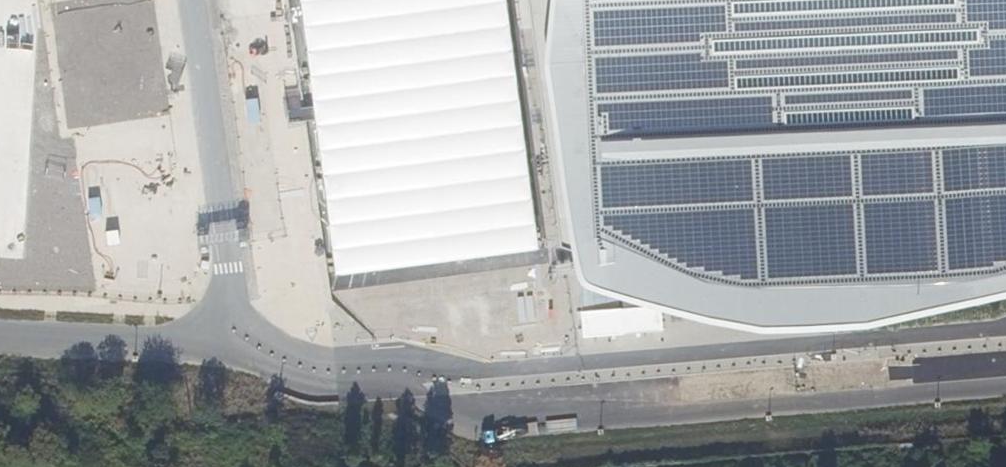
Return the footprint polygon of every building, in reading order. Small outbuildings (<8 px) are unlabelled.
[(544,71),(552,0),(533,0),(544,71)] [(546,28),(545,51),(544,71),(549,106),(574,274),(579,284),(588,290),(610,297),(753,333),(767,336),(869,330),(1005,297),(1005,0),(550,0),(546,28)] [(651,321),(652,350),(683,349),(683,320),(651,321)]
